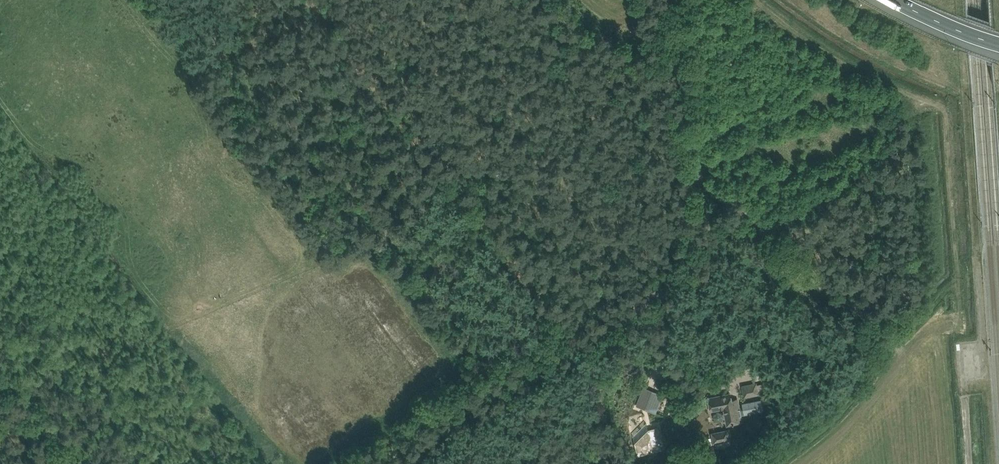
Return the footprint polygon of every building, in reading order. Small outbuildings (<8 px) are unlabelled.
[(757,383),(742,386),(745,397),(767,392),(765,383),(757,385),(757,383)] [(645,408),(644,410),(655,414),(663,394),(654,391),(652,390),(650,395),(645,408)] [(744,409),(739,410),(737,398),(731,399),(730,394),(709,398),(712,409),(726,405),(729,423),(741,420),(740,415),(764,410),(762,399),(742,403),(744,409)] [(646,423),(632,437),(634,444),(637,456),(654,452),(654,451),(661,449),(659,441),(661,440),(661,439),(657,427),(650,429),(648,430),(646,423)] [(732,445),(729,429),(711,433),(713,443),(715,443),(716,448),(732,445)]
